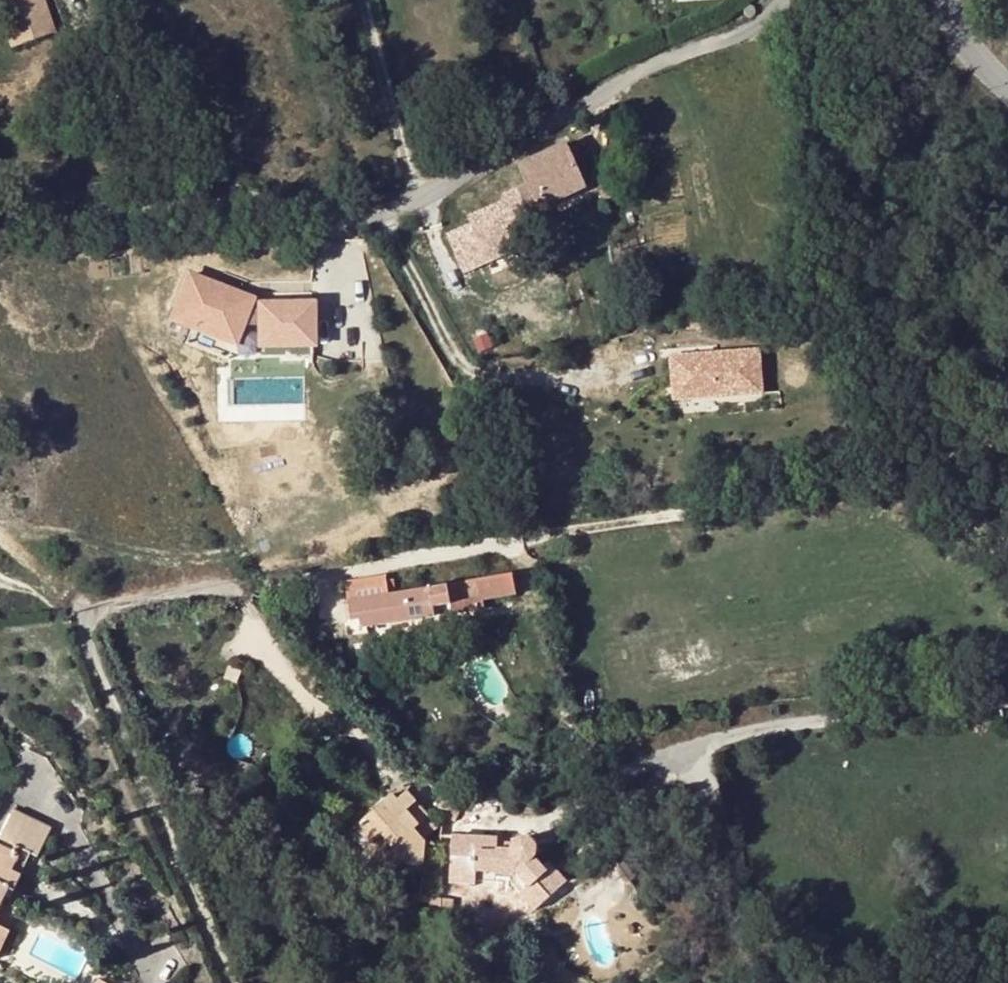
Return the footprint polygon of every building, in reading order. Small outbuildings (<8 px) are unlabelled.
[(11,48),(54,33),(43,0),(0,0),(0,17),(11,48)] [(510,194),(525,225),(532,221),(528,213),(585,187),(565,144),(518,166),(527,186),(510,194)] [(610,181),(598,186),(604,200),(616,195),(610,181)] [(525,225),(510,194),(503,197),(505,203),(469,220),(472,226),(449,237),(466,275),(518,251),(509,232),(525,225)] [(189,275),(174,313),(194,321),(192,327),(234,343),(241,325),(259,325),(260,355),(313,354),(312,303),(247,304),(248,298),(189,275)] [(194,321),(174,313),(172,319),(192,327),(194,321)] [(758,349),(670,357),(674,400),(762,393),(758,349)] [(392,594),(388,575),(349,580),(355,618),(364,616),(366,626),(436,615),(435,605),(518,591),(515,573),(392,594)] [(394,793),(359,824),(371,838),(365,843),(390,873),(406,858),(410,863),(413,863),(425,864),(427,841),(415,828),(430,815),(416,799),(409,790),(399,799),(394,793)] [(447,796),(438,809),(457,820),(464,806),(447,796)] [(12,887),(15,889),(33,853),(40,856),(53,828),(16,809),(0,842),(0,911),(12,887)] [(522,894),(536,911),(569,881),(552,863),(547,869),(537,858),(539,855),(540,852),(540,849),(539,846),(538,842),(536,840),(533,838),(530,836),(527,836),(523,836),(520,837),(517,840),(515,842),(514,844),(513,850),(500,850),(500,843),(500,838),(455,837),(454,883),(478,884),(478,881),(498,882),(497,875),(515,876),(515,883),(524,893),(522,894)] [(453,918),(453,899),(444,899),(444,918),(453,918)]
